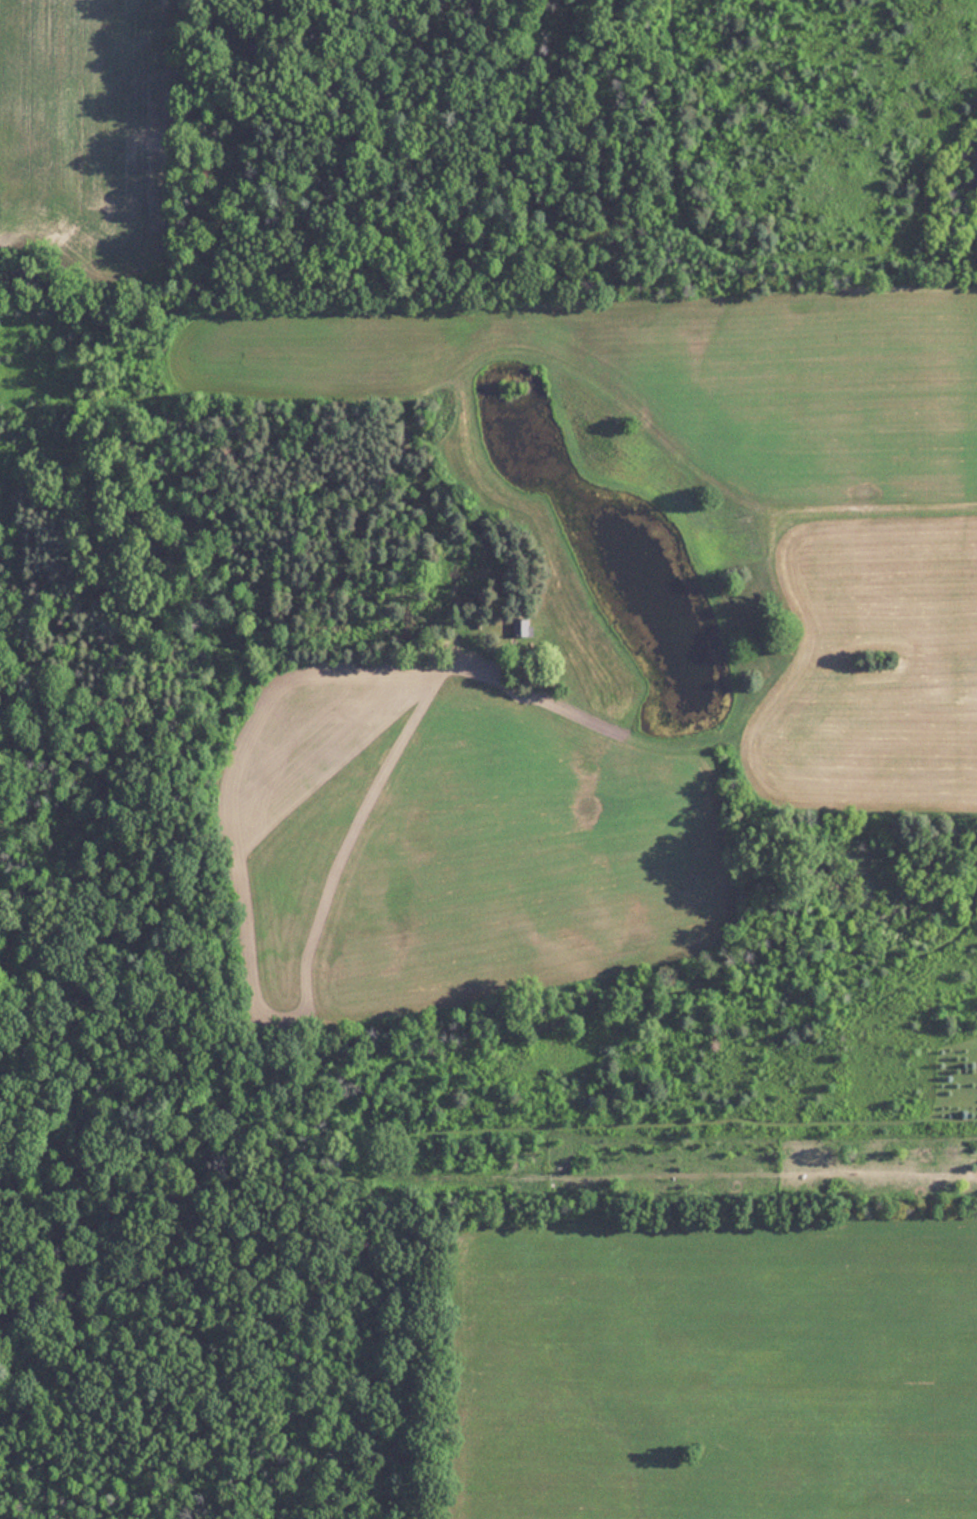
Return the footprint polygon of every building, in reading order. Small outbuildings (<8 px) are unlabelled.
[(511,636),(529,636),(528,618),(511,618),(511,636)]
